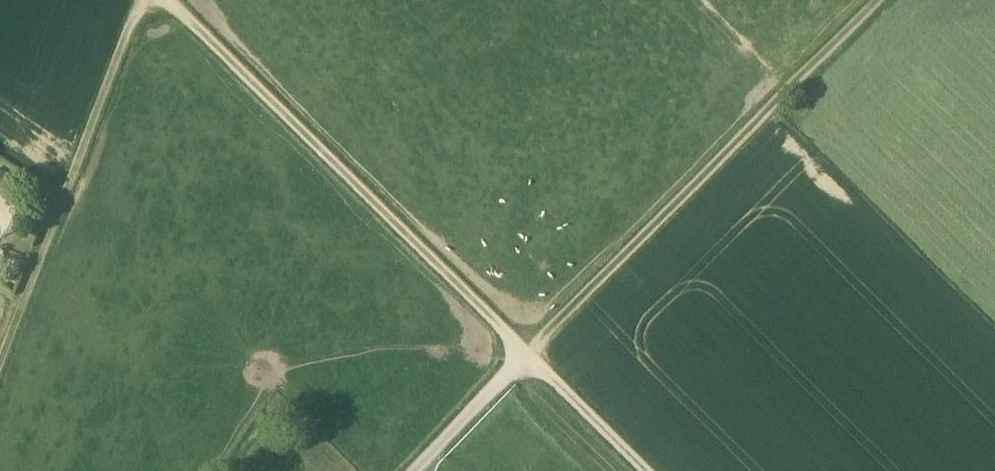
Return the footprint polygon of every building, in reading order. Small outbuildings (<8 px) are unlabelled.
[(0,173),(0,189),(3,191),(10,180),(0,173)]
